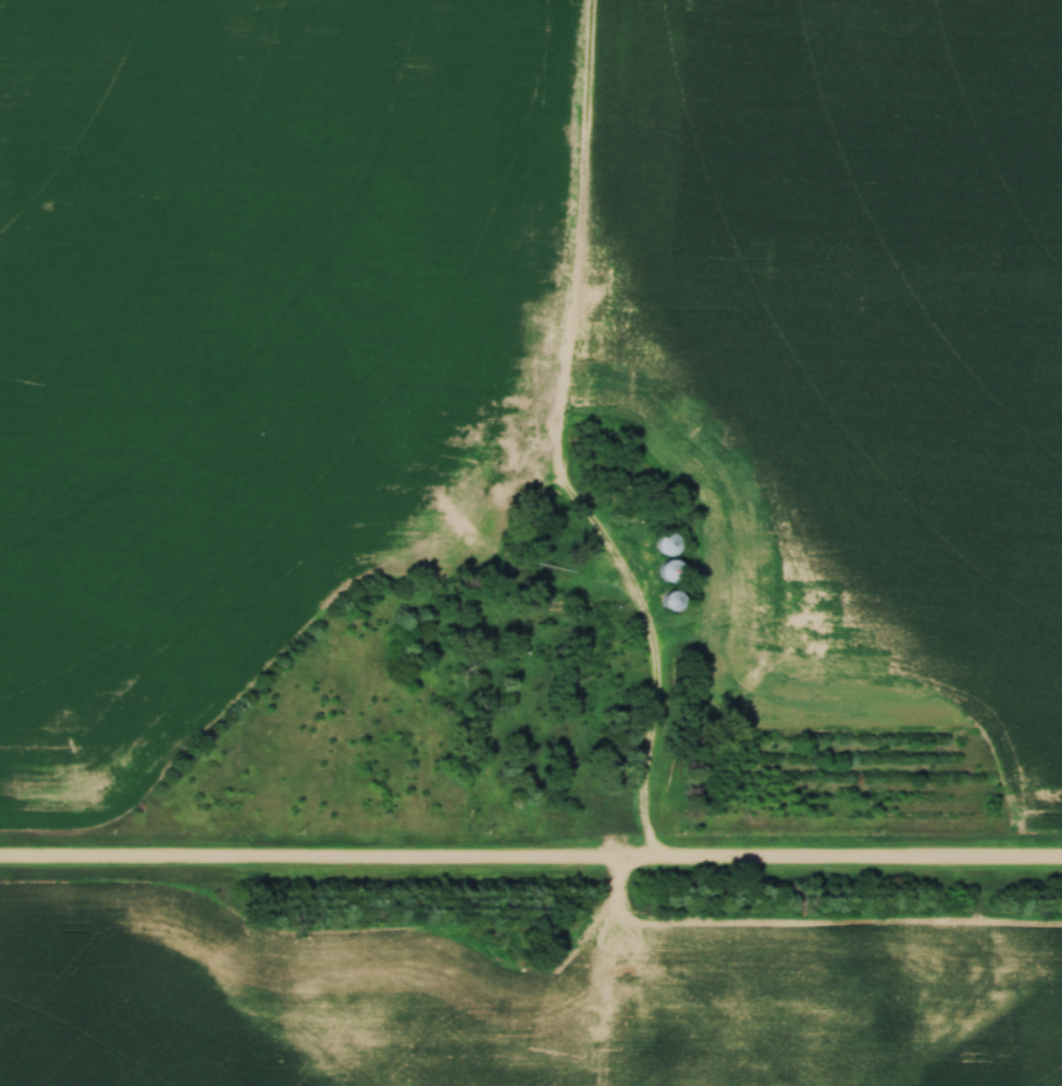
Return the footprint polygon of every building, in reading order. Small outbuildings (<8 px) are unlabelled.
[(656,556),(673,555),(671,535),(655,536),(656,556)] [(656,562),(652,580),(674,584),(677,566),(656,562)] [(680,599),(665,591),(657,607),(673,614),(680,599)]
